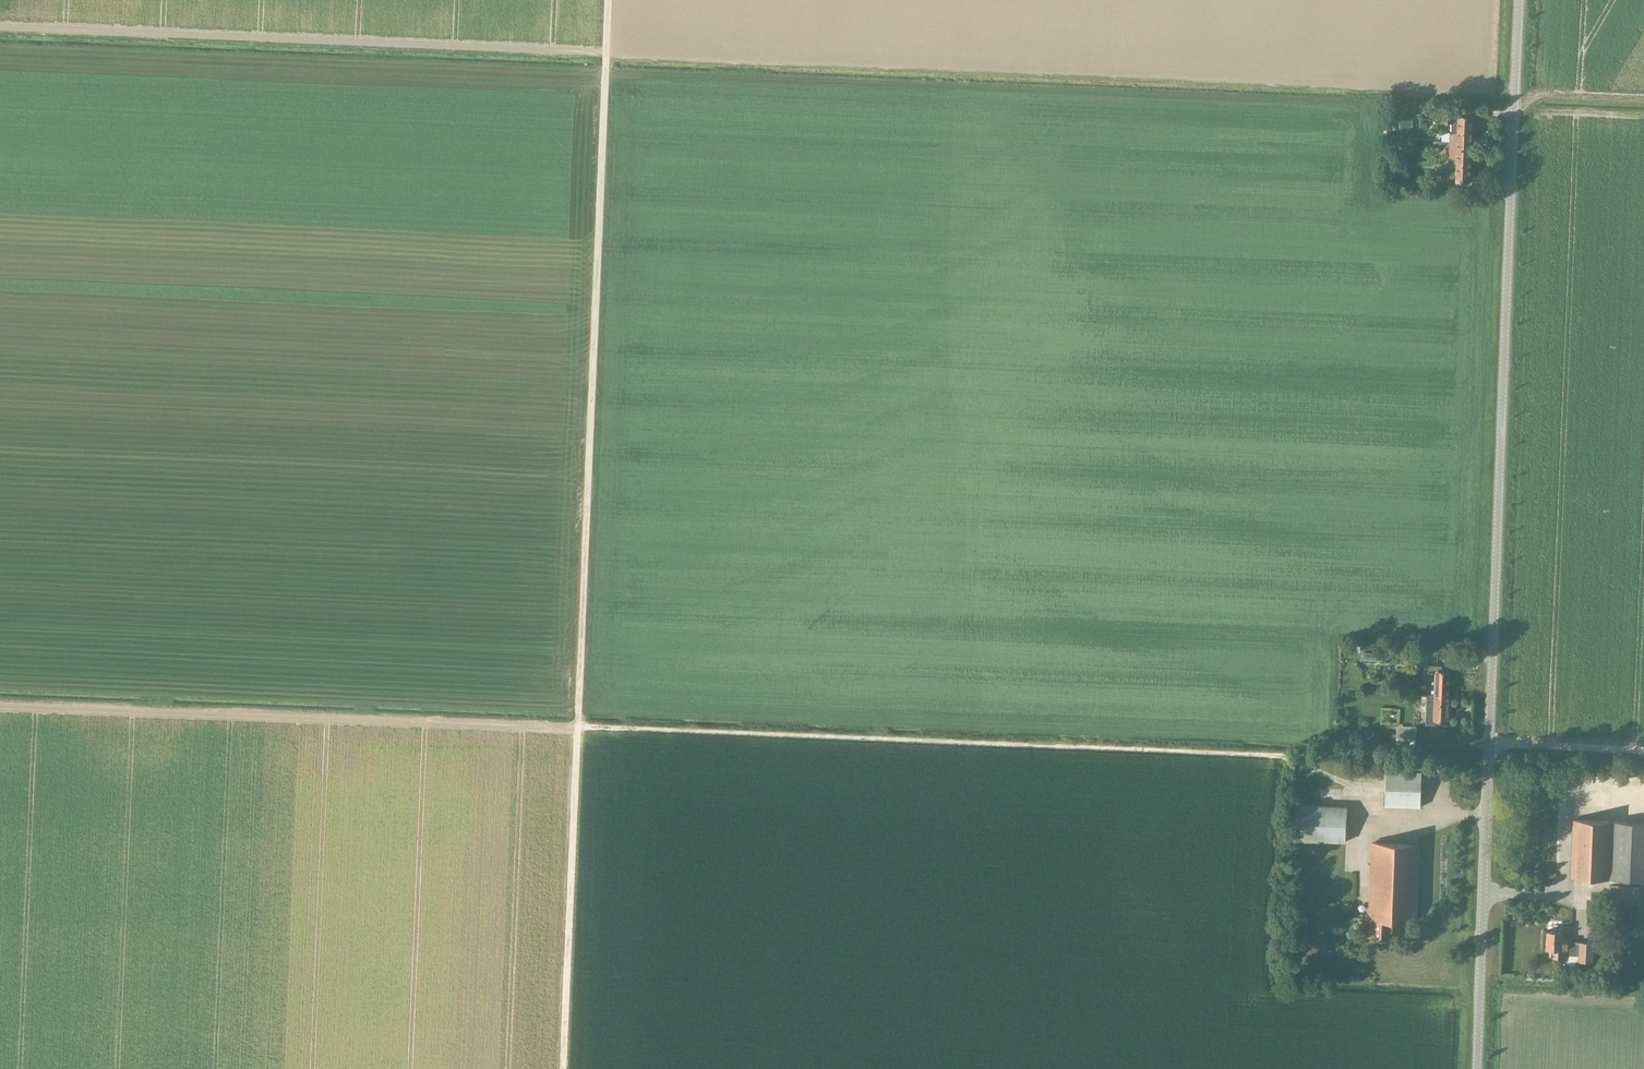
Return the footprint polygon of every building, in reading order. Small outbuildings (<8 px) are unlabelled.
[(1451,132),(1471,133),(1472,116),(1454,115),(1454,111),(1442,111),(1441,122),(1452,122),(1451,132)] [(1438,138),(1447,137),(1447,129),(1437,129),(1438,138)] [(1470,149),(1471,133),(1451,132),(1450,132),(1449,143),(1442,142),(1442,148),(1470,149)] [(1399,134),(1386,133),(1385,144),(1398,145),(1399,134)] [(1470,165),(1470,149),(1442,148),(1442,154),(1450,154),(1449,157),(1456,158),(1456,165),(1470,165)] [(1469,182),(1470,165),(1456,165),(1455,182),(1469,182)] [(1424,649),(1409,649),(1408,660),(1423,660),(1424,649)] [(1427,678),(1427,695),(1435,695),(1448,695),(1449,671),(1437,670),(1437,665),(1428,665),(1427,678)] [(1435,695),(1427,695),(1425,722),(1434,722),(1434,720),(1448,720),(1448,695),(1435,695)] [(1392,734),(1392,739),(1396,739),(1396,744),(1416,745),(1416,732),(1397,731),(1397,734),(1392,734)] [(1420,807),(1421,772),(1386,770),(1385,805),(1420,807)] [(1594,781),(1587,782),(1588,792),(1595,792),(1594,781)] [(1293,840),(1345,842),(1347,807),(1294,805),(1293,840)] [(1612,820),(1612,821),(1573,819),(1571,877),(1610,878),(1643,879),(1643,822),(1612,820)] [(1416,920),(1419,844),(1372,843),(1369,920),(1366,922),(1364,924),(1364,932),(1366,935),(1368,936),(1371,936),(1371,938),(1392,939),(1392,920),(1416,920)] [(1608,901),(1640,903),(1641,886),(1609,884),(1608,901)] [(1593,942),(1571,941),(1571,940),(1562,940),(1563,931),(1546,930),(1545,949),(1549,949),(1548,956),(1564,957),(1565,955),(1578,955),(1578,961),(1592,962),(1593,942)]
